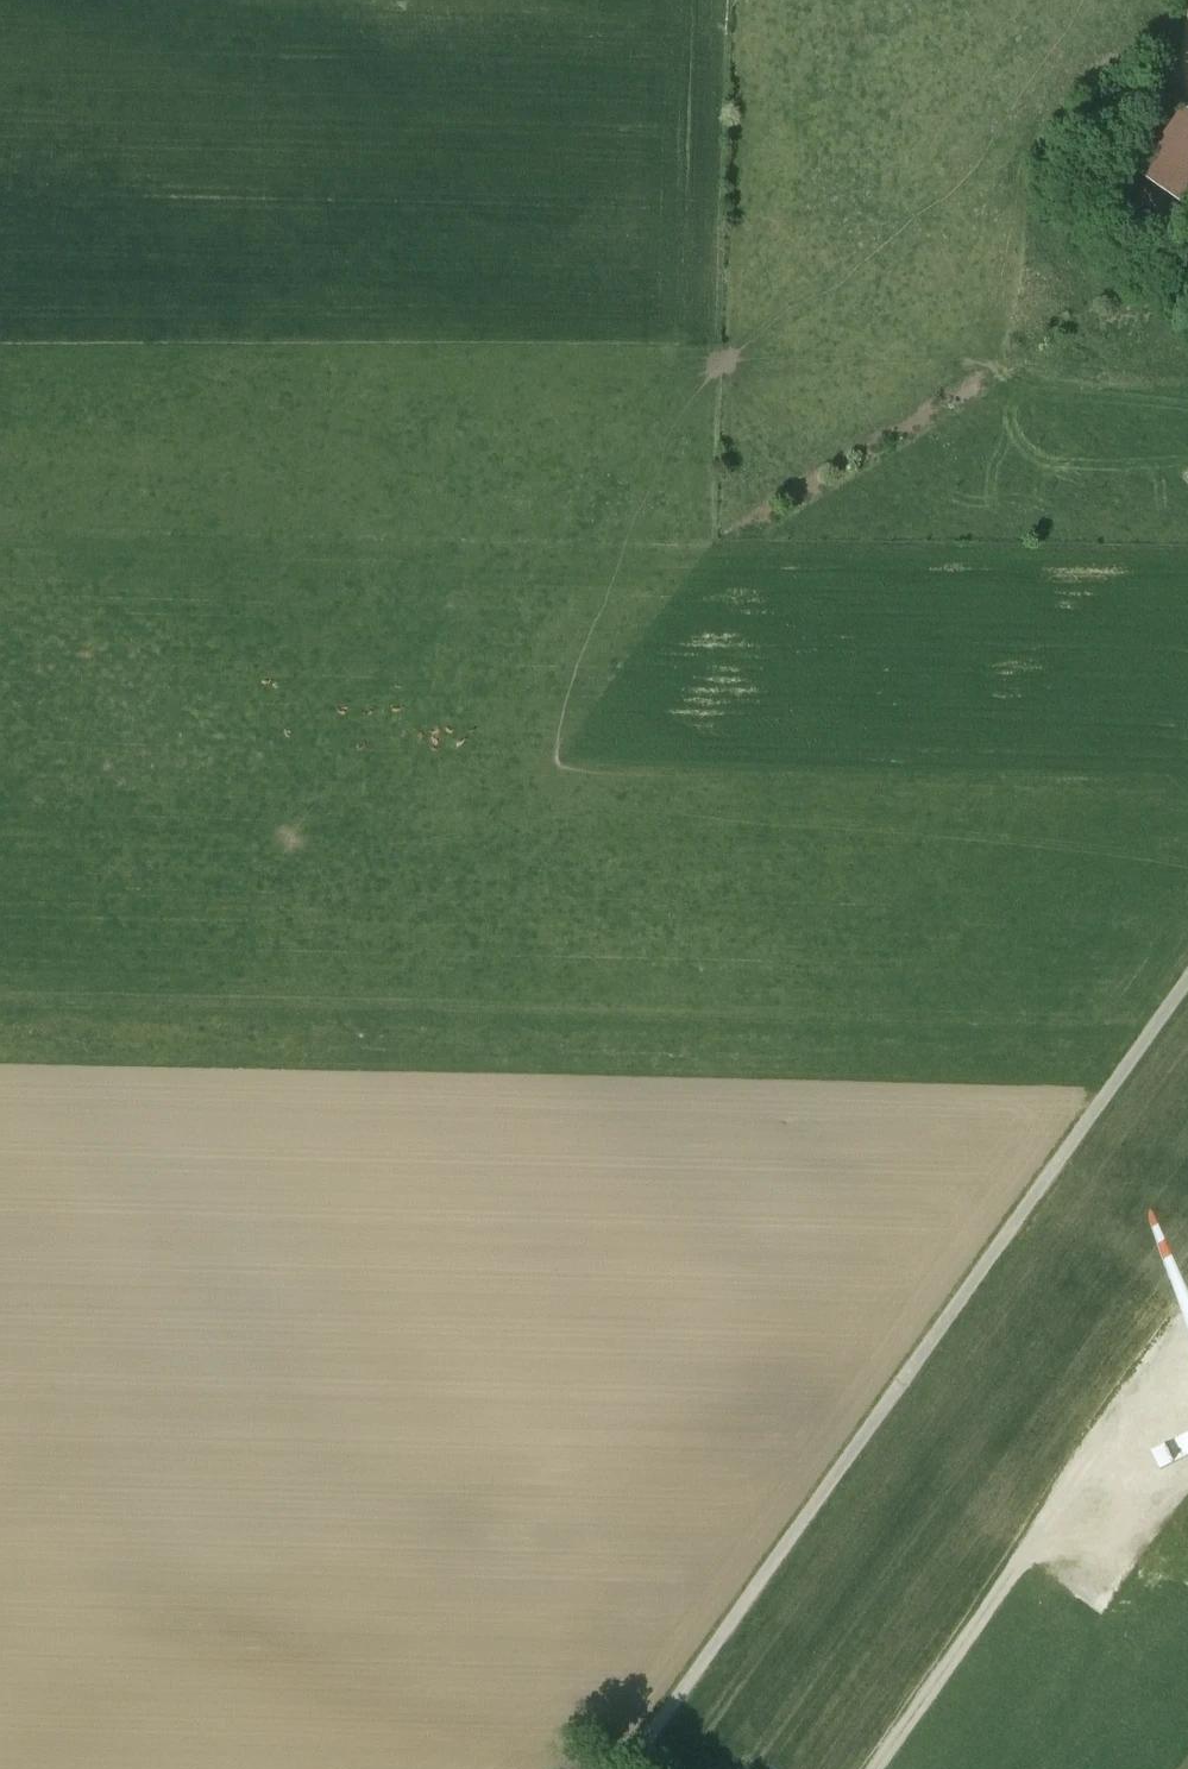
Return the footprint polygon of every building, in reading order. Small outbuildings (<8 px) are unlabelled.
[(1127,170),(1180,206),(1187,195),(1187,113),(1173,103),(1127,170)]
